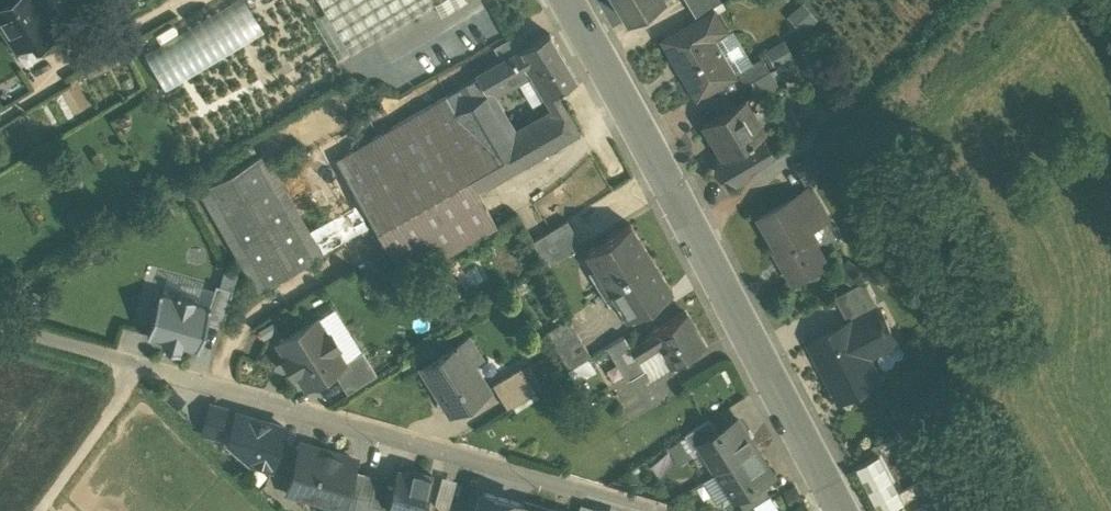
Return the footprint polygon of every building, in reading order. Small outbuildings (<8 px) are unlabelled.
[(0,3),(0,18),(9,32),(10,31),(19,46),(33,37),(36,43),(56,30),(37,0),(36,0),(35,0),(4,0),(0,3)] [(167,89),(263,29),(245,0),(235,0),(146,55),(167,89)] [(349,54),(432,4),(439,16),(465,0),(318,0),(349,54)] [(627,21),(663,0),(614,0),(627,21)] [(695,15),(720,0),(686,0),(695,15)] [(713,10),(664,40),(697,96),(733,75),(710,38),(724,29),(713,10)] [(523,48),(521,49),(532,68),(549,96),(576,80),(549,33),(523,48)] [(515,34),(493,47),(501,61),(521,49),(523,48),(515,34)] [(501,61),(475,76),(476,78),(486,95),(487,94),(532,68),(521,49),(501,61)] [(762,55),(737,70),(744,83),(770,68),(762,55)] [(513,138),(487,94),(486,95),(476,78),(446,95),(482,156),(511,140),(510,139),(513,138)] [(446,94),(334,160),(405,280),(496,226),(475,190),(473,190),(460,168),(482,156),(446,95),(446,94)] [(740,101),(702,123),(721,155),(722,157),(756,136),(764,132),(754,115),(750,117),(740,101)] [(513,138),(510,139),(511,140),(523,162),(578,131),(565,108),(513,138)] [(756,136),(722,157),(721,155),(718,157),(715,170),(728,173),(735,182),(745,173),(745,168),(752,163),(756,164),(770,152),(765,142),(758,140),(756,136)] [(482,156),(460,168),(473,190),(475,190),(523,162),(511,140),(482,156)] [(820,152),(796,166),(805,180),(827,167),(820,152)] [(264,155),(202,191),(259,290),(320,255),(317,250),(318,250),(264,155)] [(809,187),(758,218),(795,280),(829,260),(809,225),(825,215),(809,187)] [(566,220),(544,234),(560,259),(582,245),(566,220)] [(629,223),(584,251),(605,285),(650,257),(629,223)] [(560,259),(544,234),(532,242),(548,267),(560,259)] [(650,257),(605,285),(627,319),(672,291),(650,257)] [(865,278),(836,295),(850,322),(851,321),(852,323),(881,308),(865,278)] [(206,323),(222,327),(233,289),(216,284),(209,306),(211,307),(206,323)] [(176,297),(159,292),(147,336),(164,340),(162,347),(180,352),(182,346),(198,350),(206,323),(211,307),(194,302),(195,297),(177,293),(176,297)] [(881,308),(852,323),(851,321),(850,322),(815,340),(827,363),(824,365),(842,399),(882,378),(865,346),(893,331),(881,308)] [(685,312),(654,332),(662,345),(669,356),(666,358),(672,368),(706,346),(685,312)] [(316,319),(278,343),(287,358),(283,360),(293,375),(296,373),(306,387),(333,370),(344,363),(343,362),(335,349),(339,346),(329,331),(326,334),(316,319)] [(591,356),(567,319),(545,333),(568,370),(591,356)] [(631,347),(630,347),(638,360),(639,359),(662,345),(654,332),(631,347)] [(631,347),(623,335),(609,344),(630,378),(644,369),(639,359),(638,360),(630,347),(631,347)] [(468,339),(454,347),(465,365),(470,361),(471,363),(480,357),(468,339)] [(465,365),(454,347),(421,368),(450,414),(488,390),(471,363),(470,361),(465,365)] [(362,351),(343,362),(344,363),(333,370),(347,393),(376,374),(362,351)] [(535,390),(521,367),(492,385),(507,408),(535,390)] [(236,413),(210,406),(203,432),(228,439),(236,413)] [(272,467),(284,427),(237,413),(229,440),(252,463),(272,467)] [(710,419),(685,435),(694,449),(699,446),(698,444),(718,431),(710,419)] [(756,447),(737,419),(718,431),(698,444),(699,446),(716,472),(756,447)] [(880,445),(898,487),(920,478),(903,436),(880,445)] [(354,460),(302,445),(289,492),(340,506),(341,506),(351,469),(354,460)] [(756,447),(716,472),(735,500),(762,483),(774,475),(756,447)] [(878,510),(884,510),(904,502),(880,453),(856,464),(878,510)] [(351,469),(341,506),(340,506),(339,510),(354,510),(358,497),(364,473),(351,469)] [(398,471),(389,505),(409,510),(421,510),(431,476),(413,470),(412,475),(398,471)] [(377,477),(364,473),(358,497),(370,501),(376,481),(377,477)] [(389,485),(376,481),(370,501),(369,505),(382,509),(389,485)] [(738,499),(746,510),(771,495),(762,483),(738,499)] [(484,493),(478,510),(522,510),(524,505),(484,493)] [(911,508),(913,510),(949,510),(941,494),(911,508)] [(525,502),(524,505),(522,510),(557,510),(525,502)]
